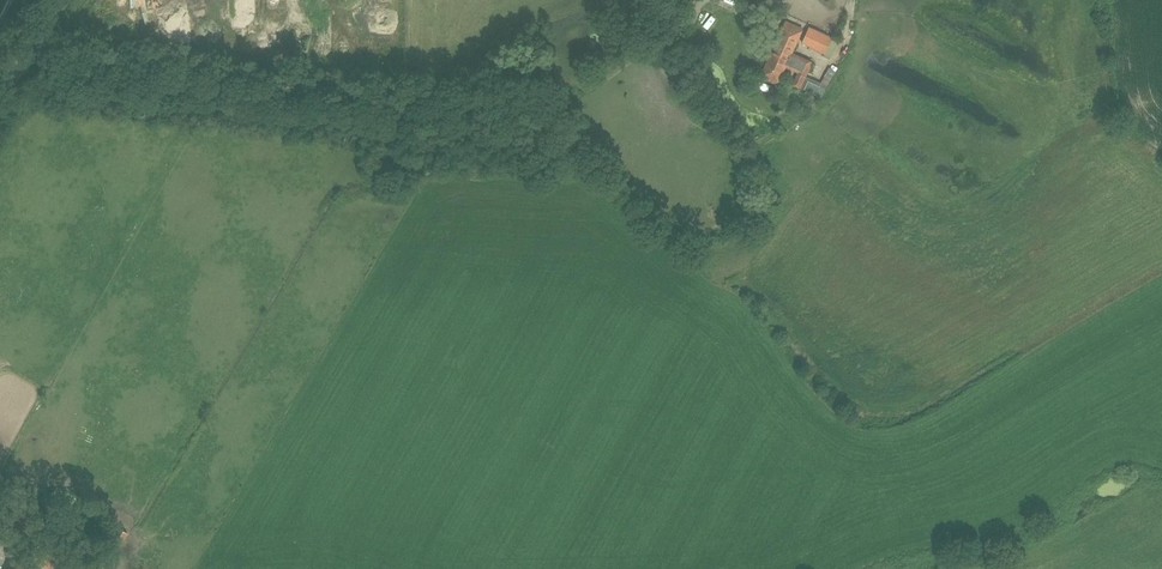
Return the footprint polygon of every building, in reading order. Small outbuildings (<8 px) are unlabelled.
[(802,29),(786,21),(761,76),(778,84),(786,66),(798,72),(792,85),(801,88),(813,63),(791,53),(802,29)] [(839,40),(826,35),(810,28),(803,43),(831,55),(839,40)] [(805,90),(825,98),(835,72),(828,69),(823,82),(811,77),(805,90)] [(14,513),(8,522),(30,539),(37,530),(14,513)] [(127,533),(112,523),(105,533),(120,543),(127,533)]
